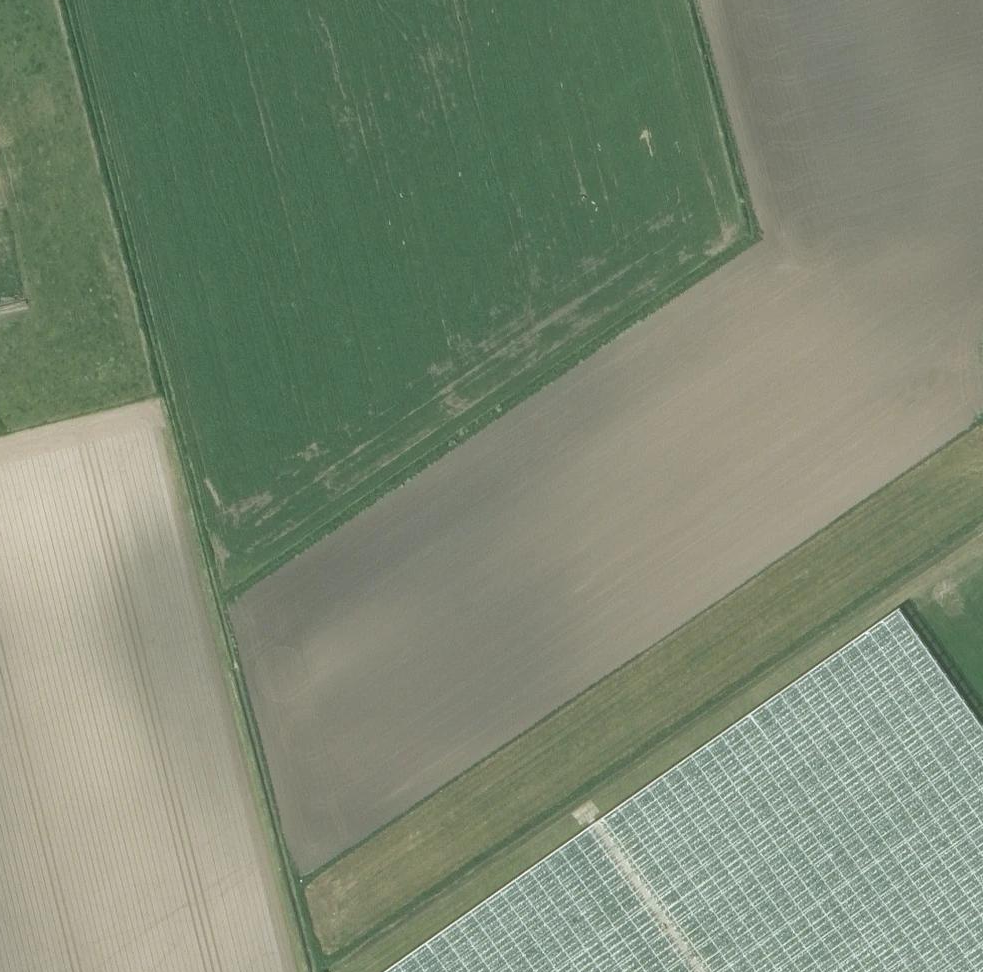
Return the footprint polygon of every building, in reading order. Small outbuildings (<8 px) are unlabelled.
[(897,608),(383,971),(982,971),(982,730),(897,608)]
